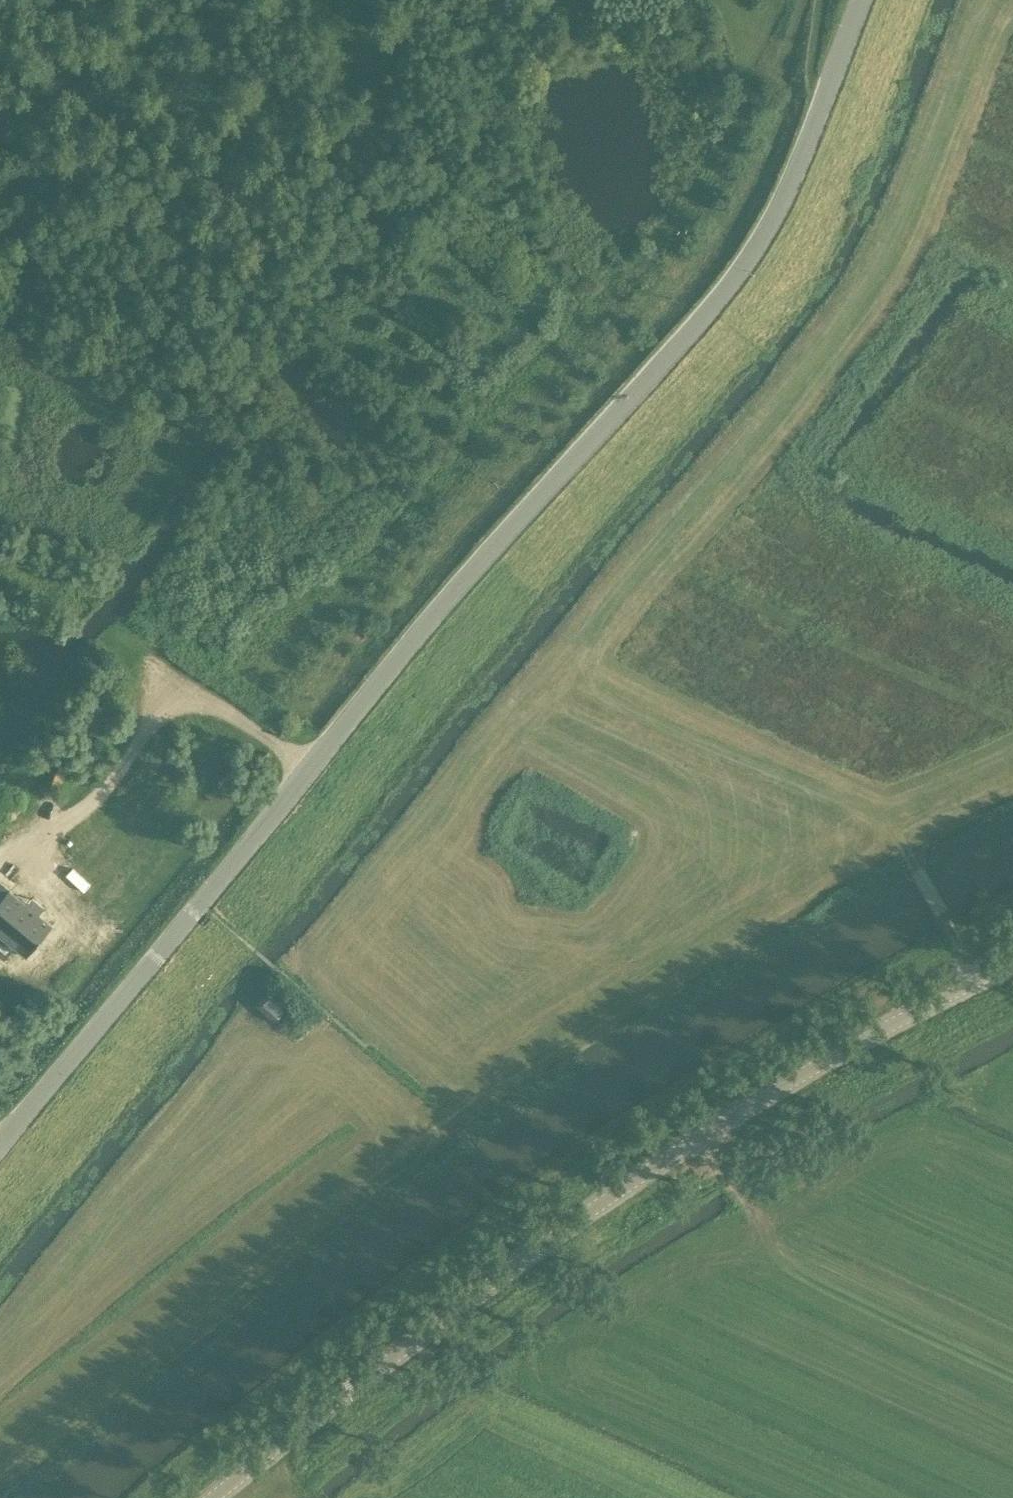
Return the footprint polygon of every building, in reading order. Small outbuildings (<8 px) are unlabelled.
[(65,765),(53,785),(60,788),(71,768),(65,765)] [(28,957),(53,925),(9,890),(0,883),(0,934),(28,957)] [(290,1011),(268,993),(254,1011),(276,1029),(290,1011)]
